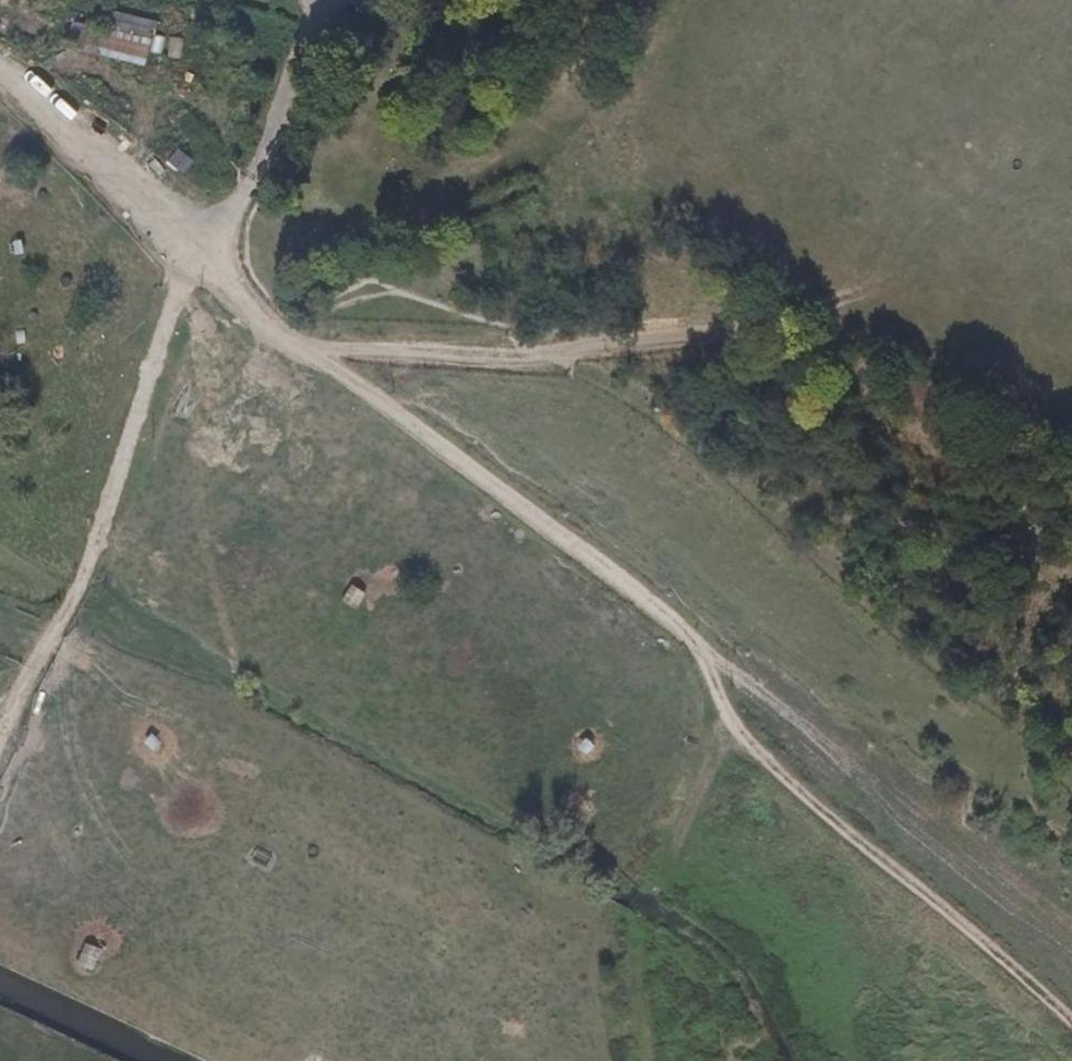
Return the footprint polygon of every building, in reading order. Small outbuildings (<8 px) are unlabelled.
[(141,32),(96,13),(89,28),(134,48),(141,32)] [(76,49),(81,30),(63,21),(55,39),(76,49)] [(134,48),(89,28),(88,33),(80,51),(125,69),(134,48)] [(80,51),(88,33),(81,30),(76,49),(80,51)]
